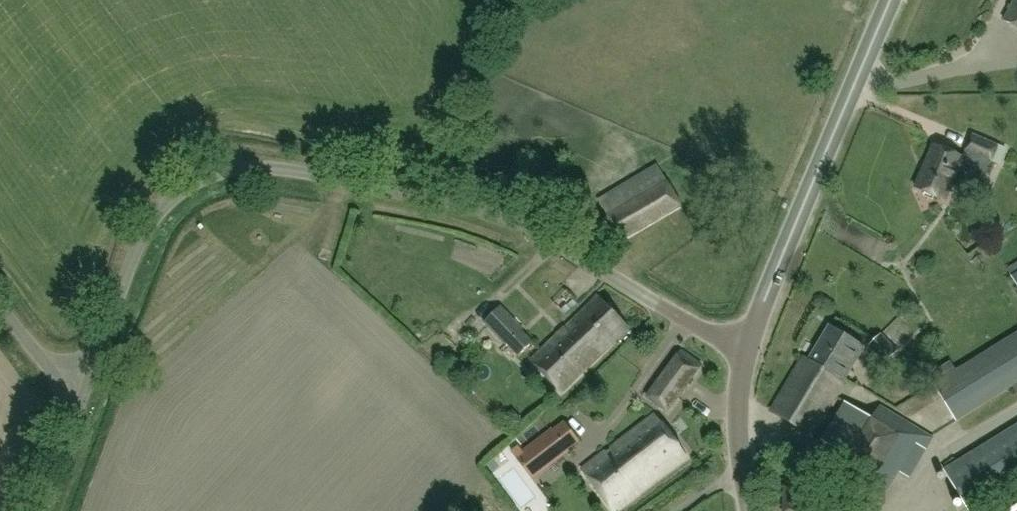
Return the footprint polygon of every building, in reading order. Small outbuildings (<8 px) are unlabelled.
[(1004,20),(1016,27),(1016,0),(1015,0),(1004,20)] [(972,136),(966,150),(991,161),(997,147),(972,136)] [(945,200),(952,185),(959,188),(963,187),(967,177),(965,173),(958,170),(964,158),(933,145),(915,188),(945,200)] [(681,206),(658,165),(598,200),(609,217),(598,223),(611,244),(621,238),(622,240),(681,206)] [(598,296),(565,329),(595,360),(629,327),(598,296)] [(517,357),(534,341),(522,329),(524,328),(502,305),(483,323),(505,346),(506,345),(517,357)] [(844,381),(864,347),(829,325),(808,360),(804,357),(771,411),(812,436),(845,382),(844,381)] [(595,360),(565,329),(531,361),(562,393),(595,360)] [(881,334),(869,346),(886,363),(898,351),(881,334)] [(957,420),(1016,383),(1016,334),(935,384),(957,420)] [(668,411),(702,365),(682,350),(648,396),(668,411)] [(846,402),(823,440),(850,456),(843,469),(885,494),(899,472),(909,478),(933,439),(881,407),(873,419),(846,402)] [(636,493),(684,456),(653,415),(603,452),(582,468),(615,510),(637,493),(636,493)] [(579,441),(565,422),(553,431),(552,429),(516,457),(533,479),(569,451),(568,450),(579,441)] [(945,470),(970,510),(1016,482),(1016,426),(945,470)]
